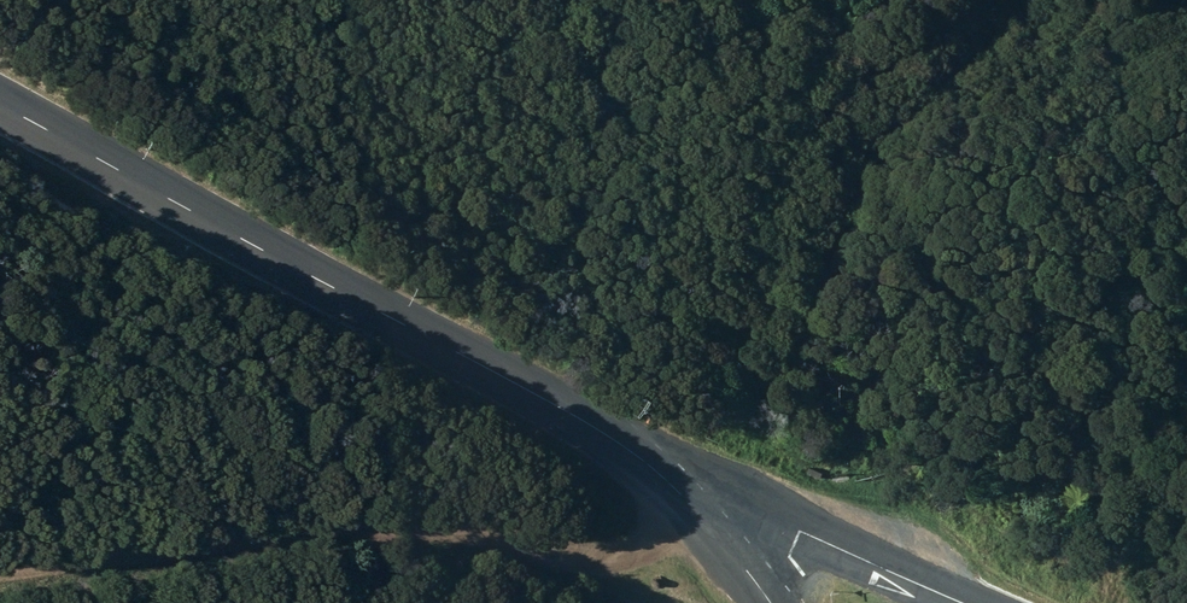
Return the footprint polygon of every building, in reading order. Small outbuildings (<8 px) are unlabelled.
[(807,474),(819,479),(822,473),(810,467),(807,474)]
